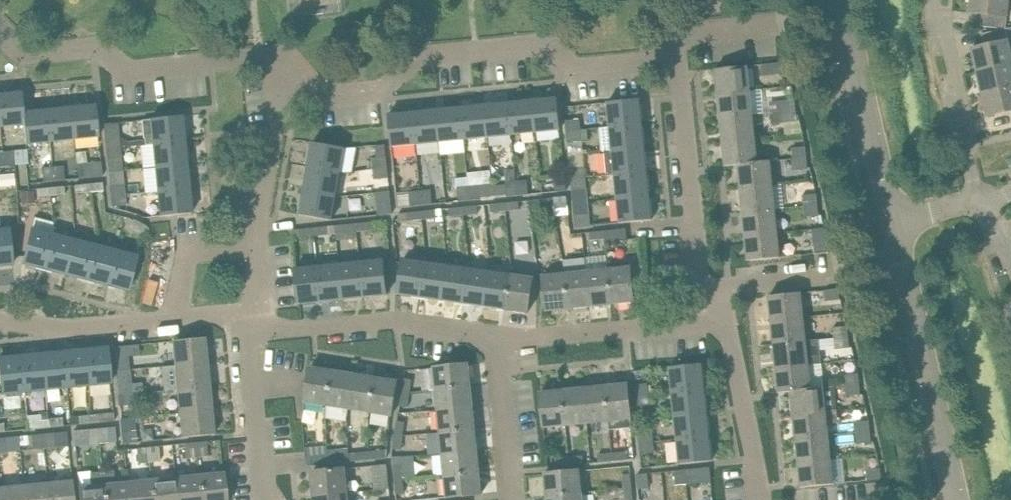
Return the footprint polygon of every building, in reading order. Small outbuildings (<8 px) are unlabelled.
[(969,12),(982,14),(981,26),(998,28),(998,29),(1006,29),(1009,3),(1010,3),(1010,0),(971,0),(969,12)] [(998,29),(998,30),(981,34),(984,46),(971,48),(976,72),(1010,64),(1010,52),(1006,29),(998,29)] [(786,62),(772,63),(763,64),(764,75),(787,72),(786,62)] [(976,72),(982,94),(1010,87),(1010,64),(976,72)] [(718,93),(750,90),(747,66),(715,69),(718,93)] [(982,94),(987,116),(1010,111),(1010,87),(982,94)] [(750,90),(718,93),(720,118),(752,114),(750,90)] [(23,111),(21,91),(0,94),(0,126),(23,124),(23,111)] [(557,97),(532,100),(534,132),(560,129),(557,97)] [(610,128),(642,124),(639,99),(607,102),(610,128)] [(795,99),(781,100),(770,101),(771,112),(796,110),(795,99)] [(532,100),(508,102),(511,134),(534,132),(532,100)] [(508,102),(484,104),(487,137),(511,134),(508,102)] [(95,104),(71,106),(74,138),(98,136),(95,104)] [(484,104),(459,107),(462,139),(487,137),(484,104)] [(71,106),(47,109),(51,141),(74,138),(71,106)] [(459,107),(436,109),(439,141),(462,139),(459,107)] [(51,141),(47,109),(23,111),(23,124),(25,143),(51,141)] [(436,109),(413,112),(416,144),(439,141),(436,109)] [(796,110),(771,112),(772,123),(797,121),(796,110)] [(416,144),(413,112),(388,114),(391,146),(416,144)] [(754,138),(752,114),(720,118),(723,142),(754,138)] [(146,144),(152,143),(175,141),(184,140),(181,116),(149,119),(142,120),(144,138),(146,138),(146,144)] [(582,131),(581,119),(567,120),(568,133),(582,131)] [(105,148),(119,146),(119,137),(117,122),(111,123),(111,122),(103,123),(105,148)] [(642,124),(610,128),(612,152),(644,148),(642,124)] [(568,133),(570,155),(584,154),(582,131),(568,133)] [(129,141),(119,137),(119,146),(146,144),(146,139),(129,141)] [(756,162),(754,138),(723,142),(725,166),(737,165),(756,162)] [(175,141),(152,143),(154,167),(186,163),(184,140),(175,141)] [(312,142),(307,167),(339,172),(343,147),(312,142)] [(119,146),(105,148),(108,172),(122,170),(119,146)] [(793,159),(807,157),(806,146),(792,148),(793,159)] [(647,171),(644,148),(612,152),(606,152),(608,175),(615,174),(647,171)] [(2,152),(4,166),(28,164),(27,150),(2,152)] [(373,168),(387,166),(386,156),(372,157),(373,168)] [(807,157),(793,159),(794,170),(808,168),(807,157)] [(756,162),(737,165),(740,189),(772,185),(769,161),(756,162)] [(101,163),(84,164),(85,178),(103,177),(101,163)] [(186,163),(154,167),(145,168),(147,192),(156,191),(189,188),(186,163)] [(388,177),(387,166),(373,168),(374,178),(388,177)] [(64,167),(53,167),(55,181),(65,180),(64,167)] [(339,172),(307,167),(303,190),(335,195),(339,172)] [(571,179),(586,177),(585,167),(570,168),(571,179)] [(122,170),(108,172),(110,196),(124,194),(122,170)] [(647,171),(615,174),(617,199),(649,195),(647,171)] [(566,176),(556,178),(558,192),(568,190),(566,176)] [(589,201),(586,177),(571,179),(574,203),(589,201)] [(529,181),(516,182),(517,195),(530,194),(529,181)] [(517,195),(516,182),(507,183),(509,196),(517,195)] [(89,184),(90,192),(104,191),(103,183),(89,184)] [(90,192),(89,184),(75,185),(76,193),(90,192)] [(775,209),(772,185),(740,189),(743,213),(775,209)] [(480,186),(467,187),(469,201),(481,200),(480,186)] [(64,187),(49,188),(50,196),(65,195),(64,187)] [(469,201),(467,187),(459,188),(460,202),(469,201)] [(49,188),(36,189),(37,197),(50,196),(49,188)] [(191,212),(189,188),(156,191),(159,216),(191,212)] [(34,190),(20,192),(21,204),(35,203),(34,190)] [(335,195),(303,190),(299,214),(331,219),(335,195)] [(433,191),(421,192),(422,206),(434,204),(433,191)] [(422,206),(421,192),(410,193),(411,207),(422,206)] [(803,197),(805,205),(819,203),(817,193),(803,197)] [(125,206),(124,194),(110,196),(111,207),(125,206)] [(649,195),(617,199),(620,223),(652,219),(649,195)] [(557,199),(558,206),(569,205),(569,198),(557,199)] [(558,206),(557,199),(541,200),(542,208),(558,206)] [(589,201),(574,203),(577,228),(592,227),(589,201)] [(528,202),(504,204),(505,212),(529,209),(528,202)] [(393,203),(378,205),(378,215),(394,214),(393,203)] [(825,228),(822,215),(819,203),(805,205),(810,229),(825,228)] [(505,212),(504,204),(492,205),(492,213),(505,212)] [(483,206),(462,208),(462,216),(484,214),(483,206)] [(462,216),(462,208),(451,209),(452,217),(462,216)] [(777,233),(775,209),(743,213),(745,237),(777,233)] [(437,211),(421,212),(421,220),(437,218),(437,211)] [(421,220),(421,212),(400,214),(400,222),(421,220)] [(144,224),(133,218),(130,226),(142,232),(146,225),(144,224)] [(355,224),(356,232),(383,229),(383,222),(355,224)] [(356,232),(355,224),(334,226),(335,234),(356,232)] [(334,226),(313,228),(314,236),(335,234),(334,226)] [(0,229),(0,265),(12,264),(8,228),(0,229)] [(314,236),(313,228),(293,230),(293,238),(314,236)] [(810,229),(815,253),(829,252),(828,241),(825,228),(810,229)] [(44,269),(53,235),(31,229),(22,264),(44,269)] [(603,232),(604,239),(612,238),(612,242),(627,240),(626,229),(603,232)] [(604,239),(603,232),(592,233),(592,241),(604,239)] [(779,257),(777,233),(745,237),(747,260),(779,257)] [(53,235),(44,269),(64,274),(73,240),(53,235)] [(95,245),(73,240),(64,274),(86,280),(95,245)] [(115,251),(95,245),(86,280),(106,285),(115,251)] [(115,251),(106,285),(128,291),(137,256),(115,251)] [(420,296),(426,260),(406,257),(400,293),(420,296)] [(360,261),(363,297),(386,294),(383,259),(360,261)] [(426,260),(420,296),(442,299),(447,264),(426,260)] [(568,308),(590,306),(586,271),(584,260),(563,262),(564,273),(568,308)] [(360,261),(339,263),(342,299),(363,297),(360,261)] [(342,299),(339,263),(317,266),(321,301),(342,299)] [(447,264),(442,299),(463,302),(468,267),(447,264)] [(321,301),(317,266),(295,268),(299,303),(321,301)] [(630,266),(607,269),(611,304),(634,302),(630,266)] [(490,270),(468,267),(463,302),(484,305),(490,270)] [(607,269),(586,271),(590,306),(611,304),(607,269)] [(512,273),(490,270),(484,305),(506,308),(512,273)] [(512,273),(506,308),(530,312),(535,277),(512,273)] [(568,308),(564,273),(543,275),(546,311),(568,308)] [(840,299),(839,288),(825,290),(826,301),(840,299)] [(771,319),(803,316),(801,292),(769,296),(771,319)] [(803,316),(771,319),(773,344),(806,341),(803,316)] [(834,338),(848,336),(847,326),(833,327),(834,338)] [(848,336),(834,338),(835,348),(849,347),(848,336)] [(175,365),(207,361),(204,337),(172,340),(175,365)] [(773,344),(776,368),(808,364),(821,363),(819,339),(806,341),(773,344)] [(127,345),(113,347),(114,358),(128,356),(127,345)] [(107,347),(85,350),(88,385),(111,383),(107,347)] [(85,350),(64,352),(67,387),(88,385),(85,350)] [(64,352),(42,354),(46,389),(67,387),(64,352)] [(46,389),(42,354),(21,356),(25,392),(46,389)] [(21,356),(0,358),(0,376),(2,394),(25,392),(21,356)] [(209,385),(207,361),(175,365),(177,388),(209,385)] [(435,387),(471,384),(469,363),(433,366),(435,387)] [(672,393),(704,389),(702,363),(670,367),(672,393)] [(808,364),(776,368),(778,392),(791,391),(791,390),(810,388),(808,364)] [(326,405),(331,369),(311,366),(305,401),(326,405)] [(331,369),(326,405),(348,408),(354,373),(331,369)] [(374,376),(354,373),(348,408),(368,411),(374,376)] [(845,385),(859,384),(858,373),(844,374),(845,385)] [(397,380),(374,376),(368,411),(392,415),(397,380)] [(403,381),(402,389),(410,391),(412,379),(404,378),(403,381)] [(627,383),(604,385),(608,421),(631,419),(627,383)] [(648,394),(647,383),(633,385),(634,395),(648,394)] [(473,405),(471,384),(435,387),(437,409),(473,405)] [(860,394),(859,384),(845,385),(846,396),(860,394)] [(119,394),(133,393),(132,385),(118,386),(119,394)] [(212,410),(209,385),(177,388),(180,414),(212,410)] [(604,385),(583,387),(587,423),(608,421),(604,385)] [(791,391),(793,416),(825,412),(837,411),(834,386),(822,387),(810,388),(791,390),(791,391)] [(583,387),(563,389),(566,425),(587,423),(583,387)] [(566,425),(563,389),(540,392),(544,427),(566,425)] [(704,389),(672,393),(675,417),(707,413),(704,389)] [(134,406),(133,393),(119,394),(120,408),(134,406)] [(409,408),(411,394),(403,393),(401,407),(409,408)] [(648,394),(634,395),(636,406),(649,404),(648,394)] [(473,405),(437,409),(440,431),(475,427),(473,405)] [(212,410),(180,414),(182,437),(214,434),(212,410)] [(825,412),(793,416),(796,439),(828,435),(825,412)] [(709,437),(707,413),(675,417),(677,440),(709,437)] [(114,414),(91,416),(92,424),(115,422),(114,414)] [(50,428),(49,421),(42,421),(42,416),(26,417),(27,430),(50,428)] [(92,424),(91,416),(78,417),(79,425),(92,424)] [(49,421),(50,428),(64,427),(63,419),(49,421)] [(631,419),(608,421),(609,429),(632,427),(631,419)] [(856,432),(870,431),(869,420),(855,421),(856,432)] [(398,422),(396,435),(404,436),(406,423),(398,422)] [(98,429),(100,444),(117,442),(116,427),(98,429)] [(475,427),(440,431),(442,452),(477,448),(475,427)] [(100,444),(98,429),(74,431),(75,439),(88,438),(89,445),(100,444)] [(870,431),(856,432),(857,443),(871,442),(870,431)] [(66,432),(42,434),(43,449),(68,447),(66,432)] [(138,443),(137,432),(122,434),(123,445),(138,443)] [(652,432),(638,433),(639,443),(654,441),(652,432)] [(43,449),(42,434),(32,436),(33,446),(33,450),(43,449)] [(404,436),(396,435),(394,449),(402,451),(404,436)] [(830,460),(828,435),(796,439),(798,463),(830,460)] [(32,436),(18,437),(19,447),(33,446),(32,436)] [(709,437),(677,440),(679,463),(712,460),(709,437)] [(196,442),(198,457),(209,456),(208,441),(196,442)] [(654,441),(639,443),(640,453),(655,451),(654,441)] [(198,457),(196,442),(173,445),(175,459),(198,457)] [(348,444),(325,446),(326,464),(349,462),(349,454),(348,444)] [(148,448),(150,462),(161,461),(160,446),(148,448)] [(326,464),(325,446),(305,448),(306,466),(326,464)] [(150,462),(148,448),(137,449),(139,463),(150,462)] [(477,448),(442,452),(444,475),(480,471),(477,448)] [(368,453),(369,460),(388,458),(387,451),(368,453)] [(611,454),(612,462),(635,460),(634,452),(611,454)] [(368,453),(349,454),(349,462),(369,460),(368,453)] [(584,458),(570,459),(571,466),(585,465),(584,458)] [(571,466),(570,459),(551,461),(551,467),(571,466)] [(833,484),(830,460),(798,463),(801,487),(833,484)] [(389,466),(373,467),(374,477),(390,476),(389,466)] [(396,479),(404,479),(403,466),(395,467),(396,479)] [(710,467),(686,469),(687,483),(711,481),(710,475),(711,475),(710,467)] [(314,496),(346,492),(344,468),(312,471),(314,496)] [(881,479),(880,468),(866,469),(867,480),(881,479)] [(686,469),(674,470),(676,484),(687,483),(686,469)] [(546,497),(582,493),(580,470),(544,473),(546,497)] [(103,472),(106,499),(130,499),(128,483),(114,484),(113,471),(103,472)] [(480,471),(444,475),(446,497),(482,493),(480,471)] [(91,487),(79,488),(80,499),(106,499),(103,472),(90,473),(91,487)] [(202,499),(226,499),(223,473),(200,476),(202,499)] [(637,474),(638,488),(649,487),(648,473),(637,474)] [(446,495),(444,475),(431,476),(433,497),(446,495)] [(200,476),(176,478),(178,499),(202,499),(200,476)] [(627,489),(634,488),(633,477),(625,478),(627,489)] [(176,478),(152,481),(154,499),(178,499),(176,478)] [(406,494),(404,479),(396,479),(398,495),(406,494)] [(48,499),(74,499),(72,480),(47,483),(48,499)] [(128,483),(130,499),(154,499),(152,481),(128,483)] [(23,485),(24,499),(48,499),(47,483),(23,485)] [(0,487),(0,495),(1,499),(24,499),(23,485),(0,487)] [(634,488),(627,489),(628,499),(635,499),(634,488)]
